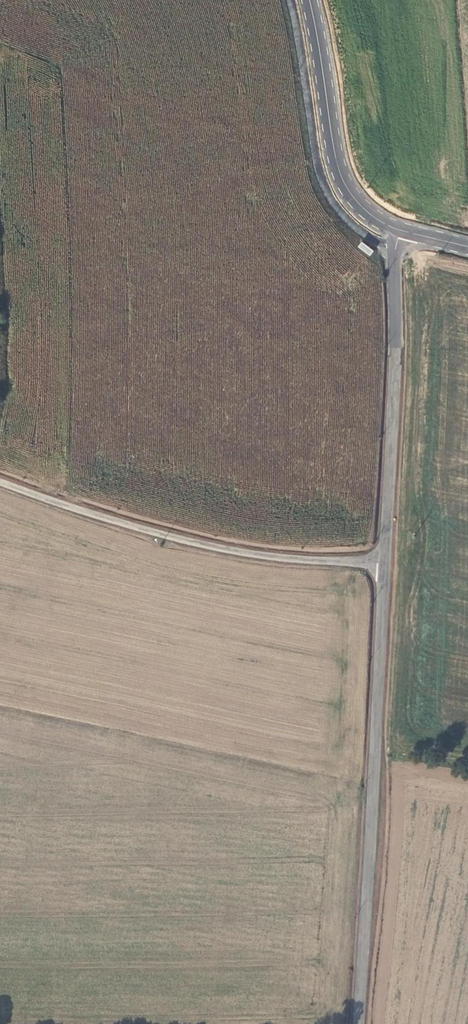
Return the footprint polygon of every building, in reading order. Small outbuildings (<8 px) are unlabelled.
[(362,243),(358,247),(369,255),(372,251),(362,243)]
